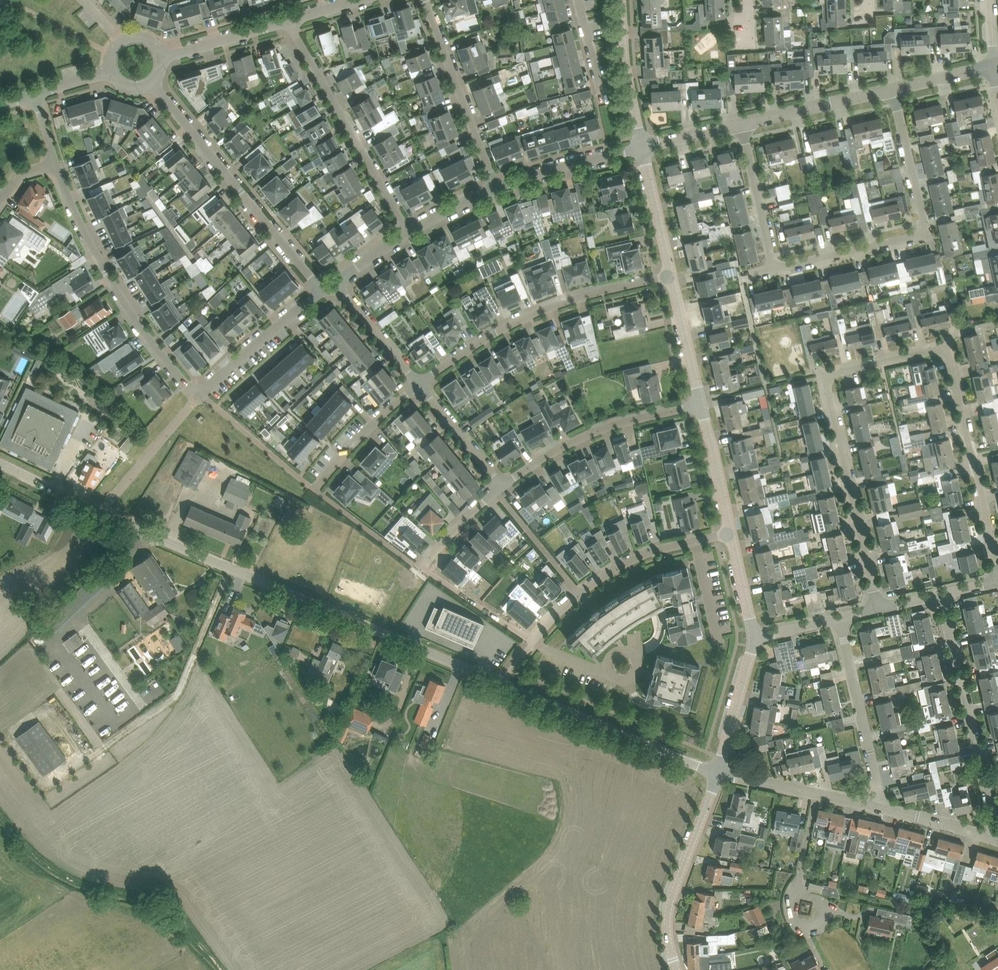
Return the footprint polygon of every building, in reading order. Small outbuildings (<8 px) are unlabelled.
[(113,1),(120,9),(122,7),(126,11),(134,5),(135,1),(135,0),(112,0),(113,1)] [(126,11),(130,16),(130,19),(135,19),(140,20),(145,21),(145,22),(147,22),(154,0),(147,0),(146,4),(135,1),(134,5),(126,11)] [(147,22),(150,23),(155,25),(160,27),(164,29),(166,27),(171,25),(168,15),(169,11),(165,10),(167,2),(162,0),(154,0),(147,22)] [(179,8),(169,11),(168,15),(171,25),(177,24),(178,27),(188,24),(191,23),(184,0),(177,2),(179,8)] [(184,0),(191,23),(193,23),(193,22),(203,19),(202,16),(208,14),(204,1),(192,4),(191,0),(184,0)] [(204,1),(208,14),(214,13),(215,16),(225,13),(227,12),(224,0),(206,0),(204,1)] [(227,12),(230,12),(230,11),(240,8),(239,5),(245,4),(244,0),(224,0),(227,12)] [(461,12),(461,14),(466,13),(467,16),(479,12),(478,8),(476,0),(471,0),(467,1),(467,0),(449,0),(449,2),(445,3),(447,10),(445,11),(447,21),(454,18),(453,14),(461,12)] [(545,0),(540,2),(543,12),(548,11),(565,7),(563,0),(547,0),(545,0)] [(643,12),(660,11),(659,3),(666,3),(666,0),(643,0),(643,12)] [(764,4),(773,4),(773,10),(789,9),(789,8),(792,8),(791,0),(764,0),(764,4)] [(820,4),(822,4),(823,10),(829,10),(829,11),(845,10),(844,0),(820,0),(820,4)] [(885,8),(893,8),(894,14),(912,13),(911,1),(901,1),(901,0),(885,0),(885,8)] [(946,11),(959,11),(959,4),(967,4),(967,0),(944,0),(944,12),(946,11)] [(693,24),(685,24),(685,30),(701,29),(700,24),(717,23),(716,17),(724,17),(723,3),(707,4),(699,4),(699,12),(696,12),(696,20),(693,24)] [(394,26),(395,32),(398,41),(410,37),(407,28),(415,26),(409,6),(395,10),(400,24),(394,26)] [(565,7),(548,11),(543,12),(541,13),(541,14),(539,17),(541,23),(544,24),(545,29),(549,28),(561,25),(559,20),(566,18),(565,15),(567,15),(565,7)] [(765,17),(766,30),(782,29),(782,22),(790,22),(789,9),(773,10),(773,16),(765,17)] [(653,31),(668,30),(666,10),(660,11),(643,12),(644,25),(653,25),(653,31)] [(822,31),(828,31),(838,30),(838,24),(846,23),(845,10),(829,11),(829,18),(821,18),(822,31)] [(367,24),(368,28),(369,32),(372,32),(373,37),(378,35),(379,37),(395,32),(394,26),(391,18),(386,19),(384,14),(368,19),(369,24),(367,24)] [(518,20),(520,26),(527,24),(526,17),(518,20)] [(342,34),(345,42),(346,42),(347,46),(354,44),(355,49),(363,47),(363,49),(371,47),(365,29),(358,31),(357,29),(355,30),(352,23),(342,26),(344,34),(342,34)] [(561,25),(549,28),(551,35),(554,34),(557,44),(573,40),(571,32),(569,32),(569,30),(562,31),(561,25)] [(954,26),(955,33),(956,50),(970,49),(968,25),(962,25),(954,26)] [(947,26),(934,27),(935,40),(942,39),(942,51),(956,50),(955,33),(948,34),(947,26)] [(895,43),(891,43),(891,44),(902,44),(902,53),(916,52),(915,36),(914,27),(894,29),(895,32),(895,42),(895,43)] [(922,27),(914,27),(915,36),(916,52),(930,52),(929,40),(935,40),(934,27),(922,27)] [(782,29),(766,30),(767,44),(775,44),(776,50),(792,49),(791,36),(783,37),(782,29)] [(316,35),(316,36),(315,37),(315,38),(315,39),(315,40),(316,41),(316,42),(323,54),(323,53),(323,52),(325,51),(326,53),(337,50),(336,45),(340,43),(338,33),(333,35),(331,30),(320,33),(319,33),(318,34),(317,35),(316,35)] [(645,38),(646,51),(662,50),(662,43),(669,43),(668,30),(653,31),(653,37),(645,38)] [(510,34),(513,41),(521,38),(519,31),(510,34)] [(871,44),(872,52),(873,68),(887,67),(886,56),(892,56),(891,44),(891,43),(895,43),(895,42),(895,32),(888,32),(884,37),(884,43),(871,44)] [(462,51),(460,51),(463,60),(486,52),(487,51),(483,42),(481,41),(480,42),(478,35),(466,39),(468,46),(461,48),(462,51)] [(817,38),(811,38),(812,61),(818,60),(819,72),(833,71),(831,47),(831,55),(824,55),(824,47),(818,47),(817,38)] [(573,40),(557,44),(559,54),(576,50),(573,40)] [(839,46),(831,47),(833,71),(847,70),(846,59),(852,58),(851,45),(839,46)] [(864,45),(851,45),(852,58),(858,58),(859,69),(873,68),(872,52),(864,53),(864,45)] [(258,58),(261,68),(262,71),(265,77),(283,71),(289,82),(299,76),(291,62),(289,63),(287,60),(286,61),(285,59),(285,58),(284,58),(280,52),(277,53),(276,47),(266,50),(267,52),(263,53),(264,56),(258,58)] [(576,50),(559,54),(553,56),(556,66),(562,65),(578,61),(576,50)] [(662,50),(646,51),(647,65),(655,65),(656,71),(668,70),(670,70),(670,57),(663,58),(662,50)] [(486,52),(463,60),(467,69),(469,69),(470,71),(477,69),(479,75),(488,71),(489,71),(491,70),(488,62),(488,58),(488,54),(487,51),(486,52)] [(409,71),(412,78),(424,73),(422,67),(429,64),(428,62),(430,61),(426,52),(409,58),(408,58),(413,70),(409,71)] [(234,61),(237,71),(238,74),(231,76),(234,87),(237,86),(240,89),(249,86),(247,81),(250,80),(258,77),(252,54),(242,57),(242,59),(234,61)] [(366,56),(368,63),(375,61),(372,54),(366,56)] [(735,54),(728,55),(729,80),(736,79),(736,90),(750,89),(749,65),(736,66),(735,54)] [(353,60),(346,62),(348,69),(355,67),(353,60)] [(535,61),(530,62),(532,70),(533,73),(537,71),(540,71),(537,60),(535,61)] [(518,72),(529,70),(528,61),(516,63),(518,72)] [(578,61),(562,65),(565,75),(581,71),(578,61)] [(796,70),(789,71),(790,87),(804,86),(803,75),(809,74),(808,61),(796,62),(796,70)] [(180,83),(181,83),(185,89),(183,90),(180,87),(180,88),(199,112),(207,105),(201,95),(202,95),(203,94),(204,93),(205,91),(206,89),(206,88),(207,86),(207,84),(206,82),(209,81),(222,75),(219,64),(223,63),(223,62),(184,74),(184,75),(192,72),(193,75),(182,78),(181,78),(181,79),(180,80),(180,81),(180,82),(180,83)] [(346,62),(339,64),(331,67),(331,66),(330,67),(334,74),(335,73),(339,72),(348,69),(346,62)] [(781,63),(769,64),(769,77),(776,77),(776,88),(790,87),(789,71),(789,68),(781,69),(781,63)] [(756,65),(749,65),(750,89),(764,89),(763,77),(769,77),(769,64),(756,65)] [(339,81),(344,90),(345,89),(347,91),(353,88),(357,93),(368,87),(364,81),(361,82),(355,71),(354,72),(355,72),(339,81)] [(581,71),(565,75),(567,86),(564,87),(566,93),(577,90),(576,84),(587,81),(586,75),(582,76),(581,71)] [(524,84),(533,81),(530,72),(521,75),(524,84)] [(424,73),(412,78),(414,84),(417,83),(422,94),(439,87),(436,78),(434,79),(433,77),(426,79),(424,73)] [(477,92),(476,93),(479,102),(497,95),(504,92),(500,81),(502,80),(499,74),(481,80),(483,87),(476,89),(477,92)] [(390,78),(393,85),(399,82),(396,75),(390,78)] [(713,89),(706,89),(707,105),(721,105),(720,93),(726,93),(726,80),(713,81),(713,89)] [(547,97),(543,81),(536,83),(540,99),(547,97)] [(673,91),(666,92),(667,108),(681,107),(680,96),(686,95),(686,82),(673,83),(673,91)] [(698,82),(686,82),(686,95),(693,95),(693,106),(707,105),(706,89),(699,90),(698,82)] [(356,108),(354,109),(359,117),(376,108),(381,105),(376,96),(378,94),(373,84),(368,87),(365,88),(357,93),(361,102),(355,105),(356,108)] [(659,92),(659,84),(652,84),(653,109),(667,108),(666,92),(659,92)] [(293,98),(298,107),(307,102),(312,99),(311,97),(313,96),(309,89),(307,90),(306,88),(304,90),(302,86),(292,92),(288,86),(269,97),(273,104),(277,102),(279,104),(285,101),(286,102),(293,98)] [(439,87),(422,94),(426,105),(423,106),(425,113),(437,108),(435,102),(442,100),(441,97),(443,96),(439,87)] [(591,89),(578,92),(580,100),(593,97),(591,89)] [(497,95),(479,102),(482,111),(484,110),(485,113),(492,110),(495,116),(507,112),(504,105),(501,106),(497,95)] [(980,95),(967,98),(971,114),(984,111),(980,95)] [(224,96),(214,105),(206,111),(211,117),(211,120),(208,122),(210,124),(209,129),(214,130),(218,134),(233,121),(227,114),(228,113),(229,109),(228,108),(229,107),(229,103),(224,96)] [(106,100),(101,101),(104,111),(103,114),(113,117),(111,124),(115,125),(118,126),(125,104),(122,103),(117,102),(112,99),(108,97),(106,100)] [(954,101),(956,111),(959,125),(965,123),(963,116),(971,114),(967,98),(954,101)] [(84,102),(81,103),(88,125),(95,123),(93,117),(103,114),(104,111),(101,101),(95,103),(94,100),(84,103),(84,102)] [(258,103),(261,108),(266,105),(263,100),(258,103)] [(542,105),(538,106),(539,110),(540,113),(550,110),(547,100),(541,102),(542,105)] [(296,128),(312,119),(321,114),(315,104),(310,107),(307,102),(298,107),(288,113),(296,128)] [(70,110),(63,112),(68,125),(80,121),(81,127),(88,125),(81,103),(79,104),(69,107),(70,110)] [(125,104),(118,126),(124,128),(126,122),(136,125),(137,122),(146,116),(142,111),(142,108),(137,107),(132,106),(127,105),(125,104)] [(941,104),(927,107),(931,123),(944,120),(941,104)] [(537,105),(527,109),(528,114),(529,114),(539,110),(538,106),(537,105)] [(528,114),(527,109),(526,107),(516,111),(518,117),(528,114)] [(931,123),(927,107),(914,110),(918,126),(931,123)] [(376,108),(359,117),(364,125),(366,124),(367,127),(374,123),(378,131),(390,125),(393,123),(390,118),(387,120),(385,116),(382,118),(376,108)] [(437,108),(425,113),(428,120),(431,118),(435,130),(453,123),(449,114),(448,115),(447,112),(440,115),(437,108)] [(585,115),(575,118),(576,124),(581,141),(592,138),(587,121),(585,115)] [(131,152),(161,128),(159,125),(159,126),(152,118),(150,120),(146,116),(137,122),(136,125),(143,133),(137,137),(142,142),(131,152)] [(487,122),(488,127),(489,129),(501,125),(499,118),(487,122)] [(575,118),(564,121),(566,127),(571,144),(581,141),(576,124),(575,118)] [(588,121),(587,121),(592,138),(600,135),(599,134),(602,133),(597,118),(588,121)] [(879,118),(866,121),(871,143),(884,140),(886,150),(895,148),(891,132),(883,134),(879,118)] [(237,157),(243,152),(245,153),(249,150),(247,149),(250,146),(245,139),(246,138),(243,134),(251,128),(244,119),(234,127),(238,132),(225,143),(237,157)] [(312,119),(296,128),(294,129),(298,135),(300,134),(302,136),(305,137),(310,135),(313,140),(324,133),(330,130),(328,127),(330,126),(327,121),(325,122),(324,119),(315,125),(312,119)] [(554,124),(556,130),(560,147),(571,144),(566,127),(564,121),(554,124)] [(855,145),(849,147),(853,164),(854,169),(860,167),(858,159),(856,149),(864,147),(863,145),(871,143),(866,121),(853,124),(855,134),(856,140),(854,140),(855,145)] [(957,121),(952,122),(955,136),(962,134),(967,133),(962,134),(962,133),(967,132),(965,125),(958,126),(957,121)] [(952,122),(946,124),(949,136),(955,136),(952,122)] [(987,122),(977,124),(973,125),(975,131),(988,129),(987,122)] [(453,123),(435,130),(439,141),(436,142),(439,150),(444,147),(451,144),(448,138),(455,135),(454,133),(456,132),(453,123)] [(544,128),(545,133),(550,150),(560,147),(556,130),(554,124),(544,128)] [(378,146),(376,147),(381,155),(398,146),(392,135),(395,134),(390,125),(378,131),(383,140),(377,144),(378,146)] [(161,128),(131,152),(135,157),(152,144),(160,154),(171,145),(166,140),(169,138),(162,130),(163,130),(161,128)] [(544,128),(533,131),(535,137),(540,153),(550,150),(545,133),(544,128)] [(836,128),(822,131),(826,147),(827,154),(841,151),(839,144),(836,128)] [(533,131),(522,134),(524,140),(526,146),(529,156),(540,153),(535,137),(533,131)] [(822,131),(809,134),(813,150),(826,147),(822,131)] [(324,133),(313,140),(306,144),(312,154),(319,151),(322,155),(330,150),(339,145),(333,135),(322,141),(319,136),(324,133)] [(933,133),(920,136),(921,143),(935,140),(933,133)] [(955,136),(949,136),(948,137),(949,142),(956,141),(958,146),(970,143),(967,133),(962,134),(955,136)] [(517,140),(505,144),(512,162),(521,158),(520,156),(523,155),(520,148),(526,146),(524,140),(522,134),(515,136),(517,140)] [(972,152),(976,151),(992,148),(990,134),(969,139),(972,152)] [(792,138),(779,141),(784,162),(797,159),(792,138)] [(451,144),(444,147),(447,154),(459,148),(455,141),(451,144)] [(784,162),(779,141),(766,144),(771,165),(784,162)] [(261,143),(248,154),(252,159),(246,165),(247,166),(245,167),(250,173),(251,172),(257,179),(273,166),(263,155),(268,151),(261,143)] [(398,146),(381,155),(386,164),(388,163),(389,165),(396,161),(399,167),(410,161),(406,154),(408,153),(402,143),(398,146)] [(921,147),(925,162),(940,158),(936,143),(921,147)] [(505,144),(494,148),(500,164),(502,163),(503,165),(512,162),(505,144)] [(112,145),(103,148),(105,154),(114,151),(112,145)] [(128,154),(121,146),(117,152),(123,159),(128,154)] [(849,147),(842,148),(845,161),(846,161),(847,165),(853,164),(849,147)] [(159,167),(166,162),(174,171),(188,159),(189,159),(181,149),(175,153),(172,149),(173,148),(155,162),(159,167)] [(970,161),(972,172),(992,168),(991,162),(995,161),(992,148),(976,151),(978,159),(970,161)] [(291,152),(294,157),(299,154),(296,149),(291,152)] [(312,161),(316,167),(318,165),(319,168),(323,169),(328,166),(330,171),(341,164),(348,161),(346,159),(348,157),(345,152),(343,153),(342,151),(333,156),(330,150),(322,155),(312,161)] [(718,155),(721,164),(722,170),(723,175),(730,174),(729,168),(736,167),(732,151),(718,155)] [(74,165),(79,176),(95,169),(96,170),(99,168),(93,152),(79,157),(81,162),(74,165)] [(472,155),(453,165),(461,182),(470,177),(469,176),(471,174),(470,171),(476,168),(472,155)] [(812,155),(805,156),(808,169),(815,168),(812,155)] [(298,162),(293,156),(282,165),(287,171),(298,162)] [(805,156),(799,158),(802,171),(808,169),(805,156)] [(692,161),(695,170),(696,176),(698,182),(711,179),(709,173),(716,171),(714,164),(708,165),(706,158),(692,161)] [(940,158),(925,162),(928,177),(944,174),(940,158)] [(188,159),(174,171),(181,180),(196,168),(188,159)] [(875,162),(877,172),(879,178),(892,175),(891,169),(885,170),(883,160),(875,162)] [(341,164),(330,171),(322,175),(327,183),(331,181),(333,184),(337,182),(339,187),(356,177),(350,166),(344,169),(341,164)] [(671,186),(677,185),(678,186),(685,185),(688,197),(689,197),(694,196),(691,184),(688,171),(682,173),(680,164),(667,167),(671,186)] [(434,170),(436,173),(440,182),(446,179),(449,185),(452,184),(453,186),(461,182),(453,165),(442,170),(441,167),(434,170)] [(196,168),(181,180),(177,183),(185,192),(189,189),(203,177),(196,168)] [(972,172),(975,183),(983,181),(984,189),(997,186),(997,175),(997,173),(993,173),(992,168),(972,172)] [(95,169),(79,176),(83,187),(100,180),(96,170),(95,169)] [(412,181),(413,184),(422,201),(430,197),(430,195),(432,194),(429,187),(435,184),(430,175),(429,173),(412,181)] [(149,186),(144,179),(146,177),(143,174),(136,179),(141,185),(145,190),(147,193),(148,192),(153,188),(154,188),(152,184),(149,186)] [(600,179),(602,188),(603,194),(610,193),(612,200),(626,196),(625,189),(622,174),(600,179)] [(281,180),(277,175),(262,188),(275,203),(282,197),(283,198),(287,195),(286,194),(290,191),(290,190),(294,186),(286,176),(281,180)] [(892,175),(879,178),(880,185),(894,182),(892,175)] [(203,177),(189,189),(185,192),(193,202),(187,207),(191,211),(210,196),(206,191),(212,187),(204,177),(203,177)] [(356,177),(339,187),(342,192),(337,194),(343,205),(358,197),(355,192),(363,187),(356,177)] [(87,197),(92,208),(113,198),(108,188),(114,185),(112,180),(99,186),(101,191),(87,197)] [(930,185),(934,200),(949,196),(945,181),(930,185)] [(697,182),(691,184),(694,196),(700,195),(700,194),(697,182)] [(863,182),(857,183),(862,203),(868,201),(863,182)] [(20,206),(16,212),(33,224),(38,218),(32,215),(42,201),(51,207),(55,205),(50,192),(46,193),(44,192),(46,189),(37,183),(35,186),(32,184),(22,199),(21,198),(18,202),(22,205),(21,207),(20,206)] [(728,183),(719,185),(721,193),(730,191),(728,183)] [(852,207),(841,210),(845,228),(858,225),(856,214),(864,212),(862,203),(857,183),(852,184),(855,197),(850,198),(852,207)] [(406,196),(410,205),(412,204),(413,206),(422,201),(413,184),(402,190),(400,185),(393,188),(399,199),(406,196)] [(785,184),(775,187),(777,195),(779,201),(792,198),(789,184),(785,184)] [(984,189),(978,190),(981,203),(985,202),(987,202),(997,200),(997,186),(984,189)] [(554,197),(548,199),(551,209),(554,222),(562,220),(559,210),(567,208),(567,210),(574,208),(569,187),(562,189),(560,187),(555,189),(554,191),(552,191),(554,197)] [(153,188),(148,192),(155,201),(160,198),(153,188)] [(371,189),(365,192),(371,201),(376,198),(371,189)] [(677,205),(680,219),(695,216),(694,209),(700,207),(699,201),(714,197),(714,195),(713,191),(700,194),(700,195),(694,196),(689,197),(691,202),(677,205)] [(814,193),(818,212),(821,224),(823,223),(823,224),(830,223),(832,231),(845,228),(841,210),(834,211),(835,217),(829,219),(826,204),(823,205),(820,191),(814,193)] [(726,196),(730,211),(745,208),(742,192),(726,196)] [(534,204),(527,206),(534,225),(538,234),(545,231),(542,216),(543,216),(542,212),(551,209),(548,199),(547,193),(537,196),(538,198),(533,199),(534,204)] [(584,193),(577,194),(579,202),(585,200),(584,193)] [(818,212),(814,193),(808,194),(813,213),(818,212)] [(906,194),(884,200),(888,218),(901,215),(901,212),(910,210),(906,194)] [(949,196),(934,200),(937,215),(952,212),(949,196)] [(113,198),(92,208),(97,218),(102,216),(118,209),(117,208),(113,198)] [(167,207),(160,198),(155,201),(162,211),(167,207)] [(214,220),(229,208),(221,198),(215,203),(211,199),(212,198),(211,198),(192,213),(193,214),(194,212),(198,217),(202,214),(209,222),(204,227),(204,228),(214,220)] [(792,198),(779,201),(780,208),(783,207),(784,210),(795,207),(794,205),(792,198)] [(151,206),(146,199),(141,202),(146,208),(151,206)] [(301,206),(296,199),(289,204),(287,205),(288,205),(281,211),(282,212),(281,214),(285,219),(286,218),(292,224),(305,214),(312,223),(324,216),(317,208),(315,211),(312,207),(308,210),(304,204),(301,206)] [(870,203),(873,212),(875,221),(888,218),(884,200),(870,203)] [(505,208),(510,219),(513,228),(522,224),(526,229),(534,225),(527,206),(521,209),(518,202),(505,208)] [(981,203),(964,207),(965,213),(981,210),(986,209),(985,202),(981,203)] [(117,208),(118,209),(102,216),(107,226),(123,218),(128,216),(123,205),(118,207),(117,208)] [(981,210),(985,230),(993,228),(997,227),(997,206),(986,209),(981,210)] [(178,222),(174,217),(178,215),(172,207),(168,209),(167,207),(162,211),(173,226),(178,222)] [(149,209),(148,212),(152,217),(158,215),(153,208),(149,209)] [(229,208),(214,220),(222,229),(236,217),(229,208)] [(361,208),(354,213),(362,224),(367,221),(374,231),(379,227),(379,229),(383,226),(382,225),(384,224),(373,208),(367,212),(366,209),(361,208)] [(598,211),(599,218),(612,215),(610,208),(598,211)] [(745,208),(730,211),(733,226),(749,223),(745,208)] [(581,209),(573,211),(576,223),(584,221),(581,209)] [(485,216),(491,228),(492,231),(496,229),(501,234),(503,233),(504,237),(515,232),(513,228),(510,219),(503,222),(498,210),(485,216)] [(783,220),(790,217),(788,211),(781,215),(783,220)] [(628,212),(616,214),(617,220),(615,220),(618,235),(635,231),(633,222),(631,223),(628,212)] [(348,225),(343,229),(354,244),(356,243),(357,245),(360,242),(359,241),(364,238),(357,228),(362,224),(354,213),(347,218),(346,223),(348,225)] [(953,216),(954,221),(955,221),(966,219),(965,213),(953,216)] [(165,224),(158,215),(152,217),(159,227),(165,224)] [(3,266),(9,258),(8,255),(16,244),(22,248),(25,243),(30,247),(32,245),(40,251),(47,240),(13,216),(9,223),(8,223),(6,221),(2,226),(0,230),(0,264),(3,266)] [(695,216),(680,219),(683,233),(701,229),(703,234),(709,232),(707,225),(709,225),(703,221),(697,223),(695,216)] [(236,217),(222,229),(229,238),(244,226),(236,217)] [(797,219),(799,226),(802,238),(815,235),(812,223),(804,224),(803,217),(797,219)] [(123,218),(107,226),(112,236),(128,229),(123,218)] [(479,218),(466,225),(474,242),(482,238),(487,248),(497,242),(492,231),(491,228),(485,231),(479,218)] [(797,219),(794,220),(784,222),(788,241),(802,238),(799,226),(797,219)] [(954,221),(949,222),(939,224),(946,256),(962,252),(955,221),(954,221)] [(709,225),(707,225),(709,232),(722,229),(720,222),(709,225)] [(720,222),(722,229),(723,233),(731,231),(730,225),(722,227),(721,222),(720,222)] [(174,228),(185,244),(190,240),(179,224),(174,228)] [(458,244),(453,247),(456,253),(460,261),(471,256),(466,246),(474,242),(466,225),(452,232),(458,244)] [(244,226),(229,238),(237,247),(251,235),(244,226)] [(128,229),(112,236),(116,246),(133,239),(128,229)] [(328,232),(325,234),(333,245),(338,242),(345,251),(349,248),(350,249),(354,247),(353,245),(354,244),(343,229),(338,232),(337,230),(332,229),(328,232)] [(722,229),(709,232),(711,244),(724,241),(724,237),(723,233),(722,229)] [(735,234),(739,249),(754,246),(750,230),(735,234)] [(168,239),(173,236),(170,232),(163,237),(166,241),(168,239)] [(314,249),(316,252),(315,253),(317,256),(318,256),(325,265),(327,264),(328,265),(331,263),(330,261),(335,258),(328,248),(333,245),(325,234),(318,239),(317,243),(319,246),(314,249)] [(251,235),(237,247),(236,247),(236,248),(233,251),(244,265),(257,253),(254,249),(259,245),(251,235)] [(440,252),(434,255),(439,264),(438,264),(440,268),(453,261),(450,257),(456,253),(453,247),(446,235),(434,241),(440,252)] [(180,245),(173,236),(168,239),(175,249),(180,245)] [(686,243),(689,257),(704,253),(702,246),(709,245),(707,238),(686,243)] [(551,247),(550,245),(549,239),(541,241),(544,250),(551,247)] [(190,240),(185,244),(190,250),(195,246),(190,240)] [(560,242),(550,245),(551,247),(554,258),(560,256),(563,255),(562,251),(560,242)] [(631,242),(607,248),(610,259),(617,258),(617,257),(620,256),(622,263),(624,262),(626,273),(635,271),(634,268),(643,266),(642,264),(644,263),(643,258),(641,258),(639,248),(633,249),(631,242)] [(124,246),(118,250),(121,255),(132,249),(135,248),(132,243),(124,246)] [(507,248),(509,252),(521,248),(519,243),(507,248)] [(972,246),(974,252),(987,250),(986,243),(972,246)] [(186,254),(180,245),(175,249),(181,258),(186,254)] [(418,257),(412,261),(418,271),(420,273),(427,269),(428,270),(432,267),(433,268),(435,267),(434,266),(438,264),(439,264),(434,255),(428,245),(417,251),(420,257),(419,258),(418,257)] [(754,246),(739,249),(740,254),(742,264),(757,261),(754,246)] [(974,252),(973,252),(975,260),(983,258),(985,265),(983,265),(984,273),(997,270),(997,251),(997,247),(987,249),(987,250),(974,252)] [(121,255),(117,258),(123,268),(141,257),(139,255),(135,248),(132,249),(121,255)] [(80,257),(73,252),(68,258),(74,261),(80,257)] [(704,253),(689,257),(692,271),(713,266),(712,259),(705,261),(704,253)] [(934,253),(920,256),(924,271),(937,268),(937,267),(943,266),(940,253),(934,255),(934,253)] [(181,258),(180,259),(186,268),(193,264),(186,254),(181,258)] [(141,257),(123,268),(129,278),(134,275),(147,266),(149,265),(143,255),(141,257)] [(197,260),(195,262),(199,267),(201,270),(204,274),(214,266),(207,257),(204,260),(201,256),(197,260)] [(401,271),(395,274),(402,283),(404,287),(412,282),(409,277),(418,271),(412,261),(409,256),(397,264),(401,271)] [(902,262),(906,281),(907,284),(911,283),(911,280),(912,280),(911,274),(924,271),(920,256),(907,259),(907,261),(902,262)] [(567,257),(561,258),(564,267),(566,276),(569,286),(592,279),(589,269),(586,260),(572,264),(569,265),(567,257)] [(737,259),(729,261),(731,267),(736,266),(736,265),(739,264),(737,259)] [(147,266),(134,275),(140,284),(153,276),(156,274),(158,273),(154,268),(160,264),(157,260),(149,265),(147,266)] [(552,260),(524,270),(529,282),(528,283),(529,288),(531,288),(535,298),(537,297),(538,299),(544,297),(544,295),(556,290),(550,274),(557,272),(553,262),(552,260)] [(714,270),(715,271),(731,267),(729,261),(729,260),(716,263),(718,270),(714,270)] [(896,262),(882,265),(886,280),(886,279),(887,283),(900,280),(900,282),(906,281),(902,262),(896,264),(896,262)] [(489,263),(479,267),(484,277),(493,273),(489,263)] [(869,270),(864,271),(866,284),(886,280),(882,265),(869,268),(869,270)] [(715,271),(716,277),(698,281),(701,295),(724,290),(722,283),(725,282),(724,274),(737,271),(736,266),(731,267),(715,271)] [(387,287),(382,291),(388,300),(389,302),(400,295),(398,292),(399,291),(397,286),(402,283),(395,274),(391,268),(389,270),(387,268),(381,272),(382,274),(380,276),(387,287)] [(277,277),(290,292),(299,285),(286,269),(277,277)] [(984,273),(988,272),(989,279),(988,280),(989,285),(986,286),(987,292),(997,290),(997,270),(984,273)] [(78,276),(76,276),(73,271),(53,284),(59,294),(61,295),(68,291),(69,293),(71,293),(76,290),(79,296),(94,286),(91,281),(93,280),(87,271),(78,277),(78,276)] [(857,271),(844,274),(848,288),(866,284),(864,271),(858,272),(857,271)] [(201,272),(193,277),(197,282),(204,277),(201,272)] [(514,284),(497,291),(503,305),(506,304),(508,309),(521,304),(519,299),(522,297),(521,296),(527,293),(519,272),(510,276),(514,284)] [(153,276),(140,284),(146,294),(162,284),(156,274),(153,276)] [(831,279),(825,280),(828,293),(832,308),(838,307),(834,291),(848,288),(844,274),(831,277),(831,279)] [(268,284),(281,300),(290,292),(277,277),(268,284)] [(162,284),(146,294),(152,303),(161,298),(171,290),(168,285),(173,282),(171,278),(162,284)] [(819,279),(806,282),(809,297),(828,293),(825,280),(820,281),(819,279)] [(388,300),(382,291),(374,280),(360,290),(370,304),(380,297),(384,302),(388,300)] [(908,287),(909,291),(927,286),(926,280),(922,281),(919,285),(908,287)] [(793,287),(787,289),(790,302),(791,301),(792,307),(798,306),(796,300),(809,297),(806,282),(793,285),(793,287)] [(927,287),(929,293),(948,288),(946,282),(927,287)] [(212,284),(207,288),(212,295),(216,291),(212,284)] [(259,292),(272,307),(281,300),(268,284),(259,292)] [(476,304),(466,310),(471,318),(474,317),(479,326),(490,319),(489,317),(493,315),(488,305),(495,301),(486,286),(475,292),(477,296),(472,299),(476,304)] [(216,295),(220,300),(229,292),(225,287),(216,295)] [(984,287),(969,290),(971,298),(985,295),(984,287)] [(781,288),(768,291),(771,306),(790,302),(787,289),(782,290),(781,288)] [(241,306),(253,321),(263,312),(259,308),(265,303),(253,289),(238,302),(241,306)] [(31,303),(29,307),(34,314),(40,310),(50,303),(48,300),(42,290),(39,293),(31,303)] [(164,303),(152,311),(154,315),(153,316),(156,320),(157,319),(159,322),(178,309),(171,299),(175,296),(171,290),(161,298),(164,303)] [(749,297),(752,310),(754,316),(759,315),(758,309),(771,306),(768,291),(755,294),(755,296),(749,297)] [(909,293),(912,302),(914,315),(920,314),(921,314),(916,291),(909,293)] [(722,302),(714,304),(704,306),(707,321),(723,317),(721,309),(729,307),(730,306),(729,301),(743,298),(742,292),(732,294),(721,296),(722,302)] [(994,293),(985,295),(986,303),(995,301),(995,303),(997,302),(997,292),(994,293)] [(209,301),(215,308),(222,302),(216,295),(209,301)] [(105,306),(100,299),(74,316),(70,311),(60,318),(67,328),(77,321),(76,320),(84,314),(90,324),(105,314),(106,315),(112,311),(107,305),(105,306)] [(868,311),(875,310),(873,304),(873,301),(872,300),(870,300),(866,301),(868,311)] [(873,301),(873,304),(875,310),(878,324),(883,323),(883,322),(878,300),(873,301)] [(609,308),(610,315),(618,313),(619,315),(622,314),(625,325),(621,326),(621,327),(614,329),(617,339),(640,333),(639,327),(646,325),(645,320),(643,321),(642,318),(644,318),(642,308),(641,309),(640,306),(639,306),(640,308),(638,308),(636,301),(625,304),(609,308)] [(908,314),(909,316),(914,315),(912,302),(905,303),(908,314)] [(933,311),(934,315),(937,328),(950,325),(947,312),(945,304),(939,306),(940,309),(934,310),(934,311),(933,311)] [(241,306),(232,314),(244,328),(253,321),(241,306)] [(435,326),(442,337),(445,340),(446,339),(450,344),(457,340),(456,338),(461,335),(458,331),(462,329),(460,326),(467,322),(456,306),(447,312),(450,316),(435,326)] [(325,315),(319,320),(326,329),(341,317),(334,308),(328,313),(328,312),(324,315),(325,315)] [(835,308),(828,310),(834,334),(841,333),(838,319),(835,308)] [(184,317),(178,309),(159,322),(161,324),(160,325),(162,329),(163,328),(164,330),(184,317)] [(193,313),(197,318),(203,313),(198,309),(193,313)] [(392,321),(399,316),(395,310),(387,315),(392,321)] [(871,322),(858,325),(863,345),(876,342),(873,326),(878,324),(875,310),(868,311),(871,322)] [(920,314),(921,318),(924,331),(937,328),(934,315),(933,311),(921,314),(920,314)] [(232,314),(223,321),(235,336),(244,328),(232,314)] [(897,324),(900,337),(913,333),(909,316),(908,314),(896,317),(896,319),(897,324)] [(235,336),(223,321),(218,315),(204,327),(206,329),(214,339),(218,335),(226,344),(236,336),(235,336)] [(583,326),(580,316),(562,322),(569,343),(583,338),(589,358),(600,354),(592,323),(583,326)] [(341,317),(326,329),(333,337),(348,325),(341,317)] [(714,347),(716,353),(723,351),(722,346),(727,345),(730,344),(728,338),(733,337),(731,328),(734,327),(735,329),(740,328),(750,326),(748,317),(738,319),(723,323),(725,331),(710,335),(713,348),(714,347)] [(753,318),(756,327),(762,326),(759,317),(753,318)] [(883,322),(883,323),(887,340),(900,337),(897,324),(896,319),(883,322)] [(965,336),(968,350),(986,346),(984,333),(986,329),(995,327),(994,320),(975,324),(977,334),(965,336)] [(99,326),(84,336),(89,344),(90,343),(98,355),(110,348),(111,349),(122,341),(121,340),(127,336),(126,335),(127,334),(121,325),(120,326),(118,323),(119,322),(103,332),(99,326)] [(182,323),(178,326),(184,333),(188,329),(182,323)] [(800,327),(805,352),(811,351),(813,357),(826,354),(823,341),(822,335),(821,335),(822,337),(814,338),(812,337),(809,323),(800,325),(800,327)] [(348,325),(333,337),(340,345),(354,333),(348,325)] [(845,328),(847,335),(847,338),(848,342),(850,348),(863,345),(858,325),(846,328),(845,328)] [(542,331),(539,333),(547,351),(554,347),(559,358),(562,357),(569,373),(576,369),(561,333),(555,336),(551,326),(542,330),(542,331)] [(193,344),(199,351),(203,347),(211,357),(220,349),(205,331),(198,336),(196,332),(192,335),(188,329),(184,333),(188,339),(193,344)] [(410,344),(414,349),(411,351),(421,365),(435,355),(428,346),(431,344),(433,347),(440,342),(434,334),(432,330),(425,335),(424,334),(410,344)] [(164,340),(168,345),(176,338),(172,333),(164,340)] [(354,333),(340,345),(347,353),(361,342),(354,333)] [(822,335),(823,341),(826,354),(839,350),(836,338),(831,339),(830,334),(822,335)] [(516,342),(519,347),(523,355),(530,368),(536,365),(532,356),(538,353),(538,352),(540,351),(540,353),(544,351),(538,337),(532,340),(530,337),(525,339),(524,337),(516,342)] [(361,342),(347,353),(354,362),(368,350),(361,342)] [(133,354),(126,343),(98,362),(99,362),(101,367),(104,371),(116,363),(123,373),(144,360),(138,350),(133,354)] [(302,343),(293,350),(307,366),(315,358),(302,343)] [(207,361),(199,351),(193,344),(186,350),(182,344),(173,351),(181,361),(187,357),(197,369),(207,361)] [(712,360),(715,372),(729,369),(728,363),(738,360),(737,357),(742,353),(755,350),(754,344),(723,351),(716,353),(713,353),(715,360),(712,360)] [(497,352),(503,362),(507,370),(515,365),(521,371),(527,367),(520,357),(523,355),(519,347),(513,351),(509,345),(497,352)] [(986,346),(968,350),(971,363),(983,360),(983,359),(989,358),(986,346)] [(293,350),(285,358),(298,373),(307,366),(293,350)] [(368,350),(354,362),(360,370),(358,372),(362,377),(372,369),(368,364),(375,359),(368,350)] [(479,363),(482,369),(490,380),(498,375),(500,379),(509,373),(507,370),(503,362),(498,366),(492,356),(479,363)] [(285,358),(276,366),(289,381),(298,373),(285,358)] [(37,359),(34,366),(39,369),(42,362),(37,359)] [(912,371),(920,369),(922,382),(923,382),(936,379),(933,366),(927,368),(926,361),(911,365),(912,371)] [(99,362),(90,368),(93,372),(101,367),(99,362)] [(975,375),(974,376),(976,389),(990,386),(995,385),(993,377),(992,371),(997,370),(997,364),(996,364),(985,367),(986,373),(975,375)] [(276,366),(268,373),(281,388),(289,381),(276,366)] [(372,369),(362,377),(366,382),(368,380),(375,387),(389,376),(382,367),(375,373),(372,369)] [(495,389),(490,380),(482,369),(477,372),(474,367),(469,370),(467,369),(464,371),(464,374),(462,375),(473,391),(482,385),(488,394),(495,389)] [(639,367),(629,369),(624,370),(626,381),(638,378),(643,402),(661,398),(659,390),(661,390),(659,382),(657,383),(655,374),(641,378),(640,375),(641,375),(639,367)] [(729,369),(715,372),(718,384),(721,383),(723,390),(740,386),(739,382),(744,381),(742,373),(730,375),(729,369)] [(155,406),(158,404),(159,405),(173,393),(156,373),(148,380),(145,377),(146,376),(142,370),(140,371),(140,370),(123,381),(124,382),(123,382),(128,389),(139,381),(142,384),(142,385),(151,396),(149,399),(149,401),(153,406),(155,406)] [(554,373),(556,378),(568,373),(567,370),(562,372),(561,370),(554,373)] [(268,373),(259,381),(272,396),(281,388),(268,373)] [(762,381),(761,374),(749,377),(751,383),(762,381)] [(3,396),(4,396),(8,388),(7,388),(11,380),(0,375),(0,402),(3,396)] [(389,376),(375,387),(369,392),(377,400),(380,405),(379,406),(380,406),(386,401),(395,393),(395,392),(394,392),(391,389),(397,384),(389,376)] [(462,387),(456,378),(442,388),(445,393),(447,393),(454,404),(462,399),(464,403),(474,397),(466,384),(462,387)] [(902,405),(917,403),(927,400),(933,399),(931,394),(939,392),(936,379),(923,382),(922,382),(915,384),(917,396),(908,398),(909,403),(902,405)] [(802,380),(792,382),(793,387),(795,387),(799,403),(812,400),(808,383),(803,385),(802,380)] [(259,404),(266,397),(255,384),(247,391),(259,404)] [(119,385),(114,388),(118,395),(124,391),(119,385)] [(976,389),(979,402),(993,399),(994,405),(997,404),(997,398),(995,385),(990,386),(976,389)] [(3,446),(52,469),(79,411),(27,386),(0,443),(0,444),(3,446)] [(854,402),(855,406),(866,404),(864,399),(862,400),(859,386),(846,389),(849,403),(854,402)] [(764,388),(742,393),(744,400),(765,395),(764,388)] [(93,390),(86,397),(91,404),(99,397),(93,390)] [(353,403),(338,390),(330,399),(345,412),(353,403)] [(251,410),(259,404),(247,391),(240,397),(251,410)] [(540,391),(534,394),(538,400),(543,397),(540,391)] [(531,392),(524,395),(528,402),(535,399),(531,392)] [(244,417),(251,410),(240,397),(233,404),(244,417)] [(345,412),(330,399),(322,407),(337,420),(345,412)] [(560,421),(564,428),(567,426),(568,428),(579,422),(570,406),(562,410),(558,401),(549,406),(546,399),(538,404),(550,427),(560,421)] [(722,405),(725,417),(745,412),(745,411),(748,411),(746,403),(743,404),(742,400),(737,401),(722,405)] [(812,400),(799,403),(801,413),(799,414),(800,420),(811,418),(809,412),(814,411),(812,400)] [(928,406),(930,418),(944,415),(941,402),(928,405),(928,406)] [(851,412),(854,426),(867,423),(874,421),(870,403),(866,404),(855,406),(856,411),(851,412)] [(917,403),(902,405),(903,411),(918,408),(917,403)] [(985,427),(997,425),(997,404),(994,405),(995,412),(982,415),(985,427)] [(337,420),(322,407),(315,416),(330,429),(337,420)] [(491,407),(484,411),(488,417),(495,413),(491,407)] [(760,427),(750,430),(772,425),(770,419),(767,407),(762,408),(765,420),(759,422),(760,427)] [(404,434),(409,430),(424,418),(417,409),(403,421),(399,416),(393,420),(404,434)] [(488,417),(484,411),(469,422),(473,428),(488,417)] [(535,424),(522,431),(531,446),(543,440),(542,438),(548,434),(546,431),(551,429),(541,411),(531,417),(535,424)] [(745,412),(725,417),(728,429),(742,425),(741,420),(744,419),(746,416),(745,412)] [(944,415),(930,418),(933,431),(947,429),(944,415)] [(330,429),(315,416),(307,424),(322,438),(330,429)] [(424,418),(409,430),(416,437),(413,440),(417,445),(427,437),(424,432),(431,426),(424,418)] [(811,418),(800,420),(801,424),(804,423),(807,437),(820,434),(816,420),(812,421),(811,418)] [(867,423),(854,426),(858,439),(862,438),(864,443),(874,441),(874,440),(873,437),(873,436),(870,436),(867,423)] [(772,425),(750,430),(752,437),(769,433),(771,444),(776,443),(773,432),(772,425)] [(985,427),(988,441),(989,441),(991,447),(997,445),(997,425),(985,427)] [(663,428),(664,430),(658,432),(661,445),(641,449),(640,449),(643,459),(677,451),(676,445),(681,443),(678,427),(672,428),(671,427),(663,428)] [(517,450),(519,449),(518,448),(524,444),(514,428),(501,437),(506,443),(495,450),(505,464),(509,461),(510,463),(515,459),(514,458),(520,454),(517,450)] [(312,449),(318,442),(306,430),(299,438),(312,449)] [(923,432),(902,437),(903,443),(925,438),(923,432)] [(820,434),(807,437),(810,450),(807,450),(808,454),(818,451),(818,448),(823,447),(820,434)] [(120,448),(126,453),(136,440),(130,435),(120,448)] [(427,437),(417,445),(422,450),(419,452),(426,460),(431,455),(431,456),(445,444),(438,435),(431,441),(427,437)] [(635,467),(644,465),(643,459),(640,449),(641,449),(640,448),(630,451),(627,439),(624,440),(623,437),(615,440),(616,442),(614,443),(619,457),(621,463),(632,460),(635,467)] [(731,441),(733,453),(748,450),(754,448),(752,437),(750,437),(731,441)] [(305,456),(312,449),(299,438),(293,445),(305,456)] [(925,438),(903,443),(905,451),(908,450),(908,449),(912,448),(912,449),(923,447),(927,448),(929,448),(930,455),(923,457),(923,458),(952,452),(949,438),(928,443),(928,444),(926,444),(925,438)] [(860,449),(863,462),(876,459),(873,446),(875,445),(874,441),(864,443),(865,448),(860,449)] [(376,446),(361,463),(373,473),(387,456),(392,460),(398,453),(388,442),(381,450),(376,446)] [(445,444),(431,456),(437,464),(452,452),(445,444)] [(299,464),(305,456),(293,445),(286,452),(299,464)] [(599,452),(596,453),(604,473),(616,468),(617,470),(622,468),(621,463),(619,457),(613,459),(608,448),(607,448),(606,446),(598,450),(599,452)] [(748,450),(733,453),(736,465),(758,460),(755,448),(754,448),(748,450)] [(174,477),(179,480),(195,489),(211,461),(190,449),(174,477)] [(818,451),(808,454),(808,455),(810,460),(812,460),(814,470),(827,467),(825,456),(820,458),(818,451)] [(452,452),(437,464),(444,472),(459,460),(452,452)] [(919,470),(918,478),(934,474),(933,469),(955,465),(952,452),(923,458),(926,470),(919,472),(919,470)] [(86,465),(79,479),(93,486),(102,468),(88,462),(91,455),(88,453),(80,462),(86,465)] [(779,456),(768,458),(769,464),(780,462),(779,456)] [(691,485),(685,457),(665,462),(671,489),(691,485)] [(579,461),(578,459),(569,464),(577,480),(584,477),(588,483),(601,476),(593,458),(587,461),(585,458),(579,461)] [(876,459),(863,462),(866,476),(871,475),(872,479),(882,477),(881,472),(879,473),(876,459)] [(459,460),(444,472),(451,480),(466,469),(459,460)] [(760,466),(761,473),(782,468),(780,462),(769,464),(760,466)] [(314,479),(320,472),(311,465),(306,472),(314,479)] [(410,465),(405,469),(413,478),(418,474),(410,465)] [(827,467),(814,470),(815,473),(808,474),(811,488),(816,487),(817,492),(827,490),(826,485),(831,484),(827,467)] [(466,469),(451,480),(458,489),(472,477),(466,469)] [(579,484),(572,470),(564,475),(560,469),(550,475),(559,490),(564,487),(567,492),(579,484)] [(912,482),(918,481),(918,478),(919,470),(919,469),(910,471),(912,482)] [(739,478),(742,490),(762,485),(760,477),(755,478),(754,474),(739,478)] [(918,481),(918,484),(936,480),(934,474),(918,478),(918,481)] [(372,496),(380,487),(379,486),(376,483),(366,475),(358,484),(350,476),(343,483),(341,485),(335,492),(346,502),(354,494),(363,497),(367,494),(372,496)] [(868,488),(871,500),(890,495),(886,476),(882,477),(872,479),(873,486),(868,488)] [(472,477),(458,489),(469,503),(479,494),(475,489),(479,485),(472,477)] [(957,477),(936,481),(938,493),(941,492),(941,493),(960,489),(957,477)] [(223,497),(245,506),(251,490),(230,481),(223,497)] [(534,485),(529,488),(541,505),(546,501),(550,506),(561,499),(562,499),(555,488),(548,492),(540,482),(535,486),(534,485)] [(647,482),(636,485),(638,495),(650,492),(647,482)] [(762,485),(742,490),(745,502),(765,497),(762,485)] [(541,505),(529,488),(525,492),(526,493),(520,497),(527,507),(521,512),(529,522),(540,514),(536,509),(541,505)] [(437,492),(440,496),(444,500),(448,497),(441,489),(437,492)] [(960,489),(941,493),(943,505),(963,501),(960,489)] [(787,492),(768,496),(769,502),(778,501),(789,498),(788,494),(787,492)] [(797,496),(789,498),(790,504),(808,500),(817,498),(815,492),(797,496)] [(441,505),(431,493),(418,507),(422,511),(416,517),(420,521),(433,532),(444,520),(434,512),(440,505),(441,506),(441,505)] [(691,504),(689,495),(674,499),(677,514),(679,513),(682,530),(684,530),(685,535),(692,533),(691,528),(700,526),(698,515),(696,516),(693,503),(691,504)] [(890,495),(871,500),(874,512),(879,510),(880,517),(889,515),(888,508),(893,507),(890,495)] [(12,496),(7,507),(18,513),(16,517),(16,518),(25,522),(18,536),(28,541),(34,528),(38,530),(35,535),(47,540),(55,524),(53,522),(54,520),(45,515),(44,517),(33,511),(35,508),(12,496)] [(811,512),(811,513),(822,511),(836,508),(833,496),(819,499),(814,500),(817,511),(811,512)] [(448,497),(444,500),(456,516),(461,511),(453,501),(452,502),(448,497)] [(789,498),(778,501),(779,507),(790,504),(789,498)] [(920,500),(897,506),(899,513),(922,508),(920,500)] [(576,504),(570,508),(573,514),(579,510),(576,504)] [(236,524),(201,509),(191,505),(184,522),(240,546),(247,529),(251,518),(241,514),(236,524)] [(748,515),(750,527),(765,524),(772,522),(773,522),(770,506),(755,509),(756,513),(748,515)] [(941,506),(923,510),(924,516),(931,514),(943,512),(941,506)] [(649,538),(645,525),(651,523),(647,508),(646,509),(629,515),(629,514),(628,514),(637,542),(640,541),(641,542),(647,540),(646,539),(649,538)] [(822,511),(811,513),(814,525),(817,525),(819,531),(825,530),(836,527),(834,521),(839,520),(836,508),(822,511)] [(922,508),(899,513),(900,519),(923,514),(922,508)] [(931,514),(924,516),(931,515),(933,521),(944,518),(943,512),(931,514)] [(423,539),(413,530),(417,525),(405,514),(395,525),(401,530),(391,541),(403,550),(408,545),(414,550),(423,539)] [(488,531),(488,532),(488,533),(489,532),(494,537),(495,539),(502,532),(507,537),(512,533),(515,537),(521,531),(510,518),(504,524),(496,514),(483,526),(488,531)] [(966,514),(946,519),(948,531),(968,526),(966,514)] [(628,546),(622,534),(628,531),(624,518),(624,519),(611,525),(614,531),(608,533),(617,552),(620,550),(620,552),(626,549),(625,548),(628,546)] [(877,525),(880,537),(899,533),(896,521),(891,522),(877,525)] [(564,522),(559,526),(561,530),(567,527),(564,522)] [(765,524),(750,527),(753,539),(776,534),(786,531),(786,530),(775,533),(772,522),(765,524)] [(968,526),(948,531),(951,543),(971,538),(968,526)] [(801,528),(796,529),(797,536),(809,533),(808,531),(804,532),(804,529),(801,527),(801,528)] [(608,557),(601,545),(607,541),(601,529),(600,529),(601,530),(588,538),(592,543),(587,546),(598,563),(600,562),(601,563),(606,559),(606,558),(608,557)] [(777,540),(768,543),(797,536),(796,529),(786,531),(776,534),(777,540)] [(470,540),(474,543),(484,553),(490,548),(495,553),(502,546),(495,539),(494,537),(490,541),(479,530),(470,540)] [(809,533),(797,536),(799,542),(810,539),(809,533)] [(827,537),(823,538),(825,550),(830,548),(845,545),(842,533),(837,534),(827,537)] [(899,533),(880,537),(883,549),(888,548),(889,555),(901,552),(908,550),(909,550),(907,541),(902,538),(900,538),(899,533)] [(797,536),(768,543),(769,550),(771,549),(779,548),(788,545),(788,544),(799,542),(797,536)] [(916,542),(918,548),(929,546),(928,539),(916,542)] [(589,568),(580,557),(585,553),(578,542),(578,543),(567,552),(571,557),(567,561),(579,576),(582,574),(583,575),(588,571),(587,570),(589,568)] [(486,555),(484,553),(474,543),(470,548),(465,544),(463,543),(459,548),(460,549),(457,553),(462,558),(472,567),(480,557),(482,560),(486,555)] [(845,545),(830,548),(833,560),(842,559),(847,557),(845,545)] [(909,550),(908,550),(910,556),(931,552),(929,546),(918,548),(909,550)] [(967,547),(951,550),(954,562),(956,572),(977,567),(974,553),(969,554),(967,547)] [(759,564),(759,565),(773,561),(771,549),(769,550),(756,553),(757,557),(756,558),(758,565),(759,564)] [(886,563),(888,575),(902,572),(900,560),(903,559),(901,552),(889,555),(891,562),(886,563)] [(152,554),(144,560),(131,568),(147,590),(153,586),(164,601),(178,592),(152,554)] [(452,559),(442,570),(449,576),(450,575),(458,582),(465,574),(476,583),(482,576),(472,567),(462,558),(457,563),(452,559)] [(773,561),(759,565),(762,577),(769,575),(770,580),(782,577),(778,560),(773,561)] [(533,583),(526,577),(520,583),(542,605),(548,599),(547,598),(550,595),(553,598),(562,589),(550,577),(555,573),(547,563),(541,569),(547,575),(539,583),(536,580),(533,583)] [(816,564),(804,567),(806,574),(817,571),(816,564)] [(929,571),(930,578),(937,576),(934,565),(928,566),(922,567),(923,572),(929,571)] [(593,614),(592,615),(611,638),(612,637),(616,634),(619,638),(620,638),(619,637),(627,631),(631,628),(642,621),(652,615),(653,614),(665,608),(666,613),(672,637),(672,638),(673,643),(703,636),(696,606),(696,607),(695,605),(696,604),(696,603),(695,604),(694,600),(695,599),(695,598),(694,599),(693,597),(694,597),(687,567),(657,574),(651,577),(650,578),(646,580),(629,589),(624,592),(620,595),(604,606),(600,609),(599,608),(597,609),(592,613),(593,614)] [(804,567),(793,570),(795,576),(806,574),(804,567)] [(902,572),(888,575),(891,587),(907,583),(906,579),(913,578),(911,570),(902,572)] [(817,571),(806,574),(807,580),(819,578),(817,571)] [(835,574),(829,576),(830,582),(838,580),(839,586),(853,583),(851,571),(845,572),(837,574),(835,574)] [(806,574),(795,576),(796,581),(796,582),(807,580),(806,574)] [(131,582),(117,591),(136,618),(149,609),(131,582)] [(765,590),(768,602),(785,599),(785,598),(793,597),(792,592),(787,589),(784,590),(782,582),(775,584),(776,588),(765,590)] [(834,593),(828,595),(829,601),(856,595),(853,583),(839,586),(833,587),(834,593)] [(520,588),(510,600),(519,607),(510,616),(528,631),(537,621),(527,612),(535,603),(520,588)] [(817,591),(810,593),(813,604),(819,603),(817,591)] [(804,594),(805,596),(807,606),(813,604),(810,593),(804,594)] [(965,597),(965,604),(978,604),(978,596),(965,597)] [(785,599),(768,602),(770,614),(785,611),(785,614),(793,612),(792,605),(786,606),(785,599)] [(162,602),(143,615),(150,625),(169,612),(162,602)] [(964,607),(966,619),(987,615),(986,614),(983,603),(978,604),(964,607)] [(435,606),(425,628),(473,648),(484,623),(444,605),(442,609),(435,606)] [(247,613),(234,608),(231,616),(222,613),(213,634),(226,640),(229,632),(237,636),(241,625),(253,630),(256,621),(245,616),(247,613)] [(591,616),(567,639),(568,639),(567,640),(574,647),(574,646),(575,647),(580,642),(593,654),(610,639),(611,639),(612,638),(613,638),(612,637),(611,638),(592,615),(593,614),(592,613),(591,615),(591,616)] [(966,619),(969,631),(976,630),(978,636),(991,633),(995,632),(997,631),(997,624),(993,625),(991,614),(987,615),(966,619)] [(931,627),(928,615),(914,619),(916,623),(902,627),(903,633),(911,632),(917,631),(931,627)] [(289,621),(281,618),(280,620),(278,619),(275,627),(269,624),(264,627),(274,643),(279,650),(280,650),(278,648),(281,645),(290,624),(288,623),(289,621)] [(901,622),(894,624),(897,635),(903,633),(902,627),(901,622)] [(860,631),(863,643),(877,639),(876,633),(883,631),(884,633),(890,632),(891,636),(897,635),(894,624),(889,625),(889,624),(860,631)] [(917,631),(911,632),(913,644),(920,643),(934,639),(931,627),(917,631)] [(76,633),(64,641),(69,648),(81,639),(76,633)] [(178,651),(187,645),(179,633),(170,639),(178,651)] [(974,654),(994,650),(991,633),(978,636),(979,641),(971,643),(974,654)] [(315,657),(308,671),(316,675),(329,681),(338,659),(345,644),(334,639),(328,653),(326,652),(321,662),(314,659),(315,657)] [(877,639),(863,643),(866,655),(880,652),(877,639)] [(826,642),(814,645),(817,659),(818,663),(834,660),(838,659),(835,649),(828,651),(826,642)] [(274,643),(268,647),(274,655),(280,651),(279,650),(274,643)] [(814,645),(802,647),(806,668),(811,667),(813,675),(820,673),(818,663),(817,659),(814,645)] [(911,645),(900,647),(901,653),(913,651),(911,645)] [(290,654),(297,657),(301,650),(293,646),(290,654)] [(766,670),(764,682),(779,684),(781,672),(793,669),(789,653),(788,647),(779,649),(781,654),(782,660),(771,663),(769,670),(766,670)] [(900,647),(882,651),(884,657),(890,656),(901,653),(900,647)] [(919,649),(913,651),(901,653),(902,659),(921,655),(919,649)] [(994,650),(974,654),(977,667),(997,662),(994,650)] [(795,651),(789,653),(793,669),(799,668),(795,651)] [(923,655),(924,658),(917,660),(919,668),(925,666),(925,667),(939,664),(937,652),(923,655)] [(901,653),(890,656),(892,662),(902,659),(901,653)] [(650,681),(646,695),(646,696),(661,701),(661,700),(667,701),(667,702),(667,701),(673,703),(673,704),(688,708),(692,693),(691,693),(693,687),(694,687),(693,687),(694,681),(695,681),(700,666),(684,662),(684,663),(679,661),(678,660),(678,661),(673,660),(673,659),(658,654),(653,670),(654,670),(653,674),(654,674),(653,678),(652,677),(651,681),(650,681)] [(376,665),(372,673),(391,681),(389,688),(396,691),(404,674),(395,670),(397,665),(390,662),(391,661),(385,658),(385,660),(383,659),(380,667),(376,665)] [(868,667),(871,679),(892,675),(892,674),(886,676),(885,671),(891,669),(890,662),(868,667)] [(927,673),(921,674),(922,680),(942,676),(939,664),(925,667),(927,673)] [(982,690),(997,686),(997,670),(987,673),(987,676),(979,678),(982,690)] [(820,674),(822,680),(833,677),(832,671),(820,674)] [(422,702),(431,677),(422,674),(414,699),(422,702)] [(892,675),(871,679),(874,691),(883,689),(884,696),(898,693),(909,690),(908,684),(897,686),(895,686),(892,675)] [(833,677),(822,680),(819,681),(823,699),(838,696),(835,684),(833,677)] [(415,721),(416,722),(414,725),(421,728),(422,724),(426,726),(433,707),(431,706),(434,699),(438,701),(445,685),(431,679),(425,695),(415,721)] [(920,681),(908,684),(909,690),(910,690),(921,687),(920,681)] [(779,684),(764,682),(762,694),(777,697),(777,696),(784,698),(786,685),(779,684)] [(934,684),(924,687),(928,704),(948,700),(945,688),(935,690),(934,684)] [(982,690),(985,702),(997,699),(997,686),(982,690)] [(308,690),(313,697),(317,694),(311,687),(308,690)] [(771,702),(788,704),(787,704),(793,705),(799,706),(800,700),(788,698),(772,696),(771,702)] [(838,696),(823,699),(815,700),(818,712),(826,710),(826,711),(831,710),(841,708),(838,696)] [(754,706),(753,718),(773,721),(775,722),(778,705),(773,705),(773,702),(761,700),(760,707),(754,706)] [(877,704),(879,715),(894,712),(891,700),(877,704)] [(930,716),(916,720),(918,726),(929,723),(937,722),(936,715),(950,712),(948,700),(928,704),(930,716)] [(799,706),(793,705),(791,718),(797,719),(799,706)] [(990,725),(997,723),(997,705),(995,705),(997,711),(987,713),(990,725)] [(354,707),(346,724),(368,732),(375,716),(354,707)] [(898,711),(894,712),(879,715),(882,728),(889,726),(891,732),(904,729),(903,729),(918,726),(916,720),(916,719),(905,722),(901,723),(898,711)] [(385,718),(376,741),(388,745),(397,722),(385,718)] [(773,721),(753,718),(751,730),(765,733),(765,732),(771,733),(773,721)] [(831,720),(832,726),(844,723),(842,718),(831,720)] [(40,720),(16,737),(44,775),(67,758),(40,720)] [(844,723),(832,726),(834,732),(845,730),(844,723)] [(929,723),(918,726),(919,732),(931,729),(929,723)] [(937,740),(938,740),(938,741),(956,737),(956,736),(958,736),(956,729),(954,729),(953,725),(939,728),(934,729),(937,740)] [(885,740),(888,752),(902,749),(899,737),(903,736),(905,734),(904,729),(891,732),(892,738),(885,740)] [(420,744),(428,747),(433,736),(424,733),(420,744)] [(765,735),(753,738),(755,744),(766,741),(765,735)] [(956,737),(938,741),(940,746),(936,747),(938,753),(945,752),(959,749),(956,737)] [(776,739),(776,741),(778,751),(785,749),(782,738),(776,739)] [(766,741),(755,744),(756,751),(768,749),(766,741)] [(824,745),(816,746),(819,755),(826,753),(824,745)] [(805,754),(799,755),(802,770),(814,767),(812,757),(819,755),(816,746),(804,749),(805,754)] [(847,760),(840,762),(843,776),(855,773),(855,771),(863,769),(858,748),(858,749),(858,750),(845,752),(847,760)] [(906,748),(902,749),(888,752),(890,764),(901,762),(902,768),(910,766),(914,765),(912,758),(909,759),(906,748)] [(798,751),(796,751),(786,753),(788,763),(782,764),(784,774),(802,770),(799,755),(798,751)] [(428,773),(433,762),(416,755),(411,766),(428,773)] [(839,755),(827,758),(831,778),(843,776),(840,762),(839,755)] [(960,755),(950,757),(948,758),(949,764),(961,761),(960,755)] [(932,772),(932,774),(938,772),(935,760),(929,762),(932,772)] [(364,764),(362,767),(362,771),(364,773),(368,773),(370,771),(370,767),(368,764),(364,764)] [(910,766),(902,768),(899,769),(900,775),(912,772),(910,766)] [(915,782),(914,782),(917,798),(929,795),(929,794),(936,793),(937,797),(933,777),(932,774),(932,772),(924,774),(925,777),(914,779),(915,782)] [(908,784),(906,776),(900,777),(905,801),(917,798),(914,782),(908,784)] [(961,794),(953,796),(955,804),(957,813),(972,809),(968,793),(967,784),(959,786),(961,794)] [(942,789),(943,797),(945,806),(955,804),(953,796),(951,786),(942,789)] [(746,795),(734,792),(731,807),(728,807),(725,817),(735,819),(734,827),(742,829),(746,811),(752,812),(754,804),(747,802),(746,803),(744,803),(746,795)] [(815,821),(812,836),(817,837),(819,829),(828,831),(832,811),(828,811),(829,809),(824,808),(823,810),(819,809),(816,818),(816,821),(815,821)] [(828,831),(827,837),(835,838),(838,839),(836,847),(838,847),(845,849),(848,835),(848,834),(849,830),(842,829),(845,814),(838,813),(838,811),(833,810),(833,812),(832,811),(828,831)] [(776,816),(774,826),(773,831),(781,832),(782,827),(797,829),(800,815),(785,812),(783,818),(776,816)] [(850,835),(847,849),(856,851),(857,846),(866,848),(867,842),(868,840),(872,820),(871,820),(871,818),(866,817),(866,819),(859,817),(857,823),(851,822),(849,830),(848,834),(848,835),(850,835)] [(868,840),(867,842),(871,842),(874,843),(873,847),(879,848),(877,856),(884,858),(886,852),(888,844),(891,830),(884,829),(885,823),(872,820),(868,840)] [(888,844),(886,852),(896,854),(897,850),(906,853),(912,830),(899,827),(898,829),(898,832),(891,830),(888,844)] [(912,830),(906,853),(914,855),(911,867),(921,870),(926,854),(920,852),(925,834),(912,830)] [(714,843),(712,850),(714,850),(713,851),(723,853),(728,854),(734,855),(736,843),(743,845),(752,847),(755,836),(741,833),(739,840),(737,840),(727,838),(717,836),(715,843),(714,843)] [(793,835),(791,848),(801,850),(803,837),(793,835)] [(926,854),(921,870),(929,872),(934,868),(935,864),(937,865),(939,858),(946,860),(948,854),(951,841),(938,838),(934,852),(927,850),(926,854)] [(948,854),(946,860),(954,862),(953,868),(957,869),(953,881),(961,884),(962,879),(966,865),(959,863),(964,845),(951,841),(948,854)] [(966,865),(962,879),(973,882),(976,871),(984,873),(990,855),(977,851),(972,867),(966,865)] [(984,876),(990,878),(992,872),(997,874),(996,879),(997,879),(997,857),(990,855),(984,873),(984,876)] [(731,862),(730,868),(749,872),(750,866),(731,862)] [(705,879),(715,881),(720,882),(731,884),(733,876),(722,874),(723,867),(708,864),(705,879)] [(917,883),(915,892),(926,894),(928,886),(917,883)] [(828,885),(823,884),(821,893),(840,897),(837,887),(836,887),(828,885)] [(859,887),(858,893),(868,895),(869,889),(859,887)] [(878,888),(876,895),(885,898),(887,891),(878,888)] [(950,900),(956,901),(958,891),(952,890),(950,900)] [(893,898),(910,902),(911,894),(895,891),(893,898)] [(958,891),(956,901),(964,903),(965,899),(957,897),(959,891),(958,891)] [(694,897),(691,911),(716,917),(716,916),(713,915),(714,908),(712,907),(715,895),(701,892),(700,899),(694,897)] [(997,913),(997,901),(990,900),(987,911),(997,913)] [(759,904),(750,908),(754,919),(756,924),(766,920),(759,904)] [(908,914),(888,910),(886,918),(870,915),(867,930),(877,932),(876,934),(882,935),(882,933),(891,935),(894,920),(907,923),(908,914)] [(716,917),(691,911),(688,924),(701,927),(702,920),(709,922),(709,919),(715,920),(716,917)] [(688,949),(686,949),(686,954),(688,954),(688,955),(701,955),(708,955),(711,955),(718,954),(718,944),(728,944),(728,934),(718,935),(706,935),(707,941),(701,941),(698,941),(688,942),(688,944),(688,949)] [(701,955),(688,955),(689,969),(699,968),(702,968),(708,967),(710,967),(710,963),(726,962),(725,953),(718,954),(711,955),(708,955),(701,955)] [(814,954),(800,961),(799,959),(791,963),(794,969),(817,969),(821,968),(814,954)] [(983,967),(985,969),(997,969),(997,957),(983,967)] [(708,967),(708,969),(732,969),(731,961),(726,962),(710,963),(710,967),(708,967)]
